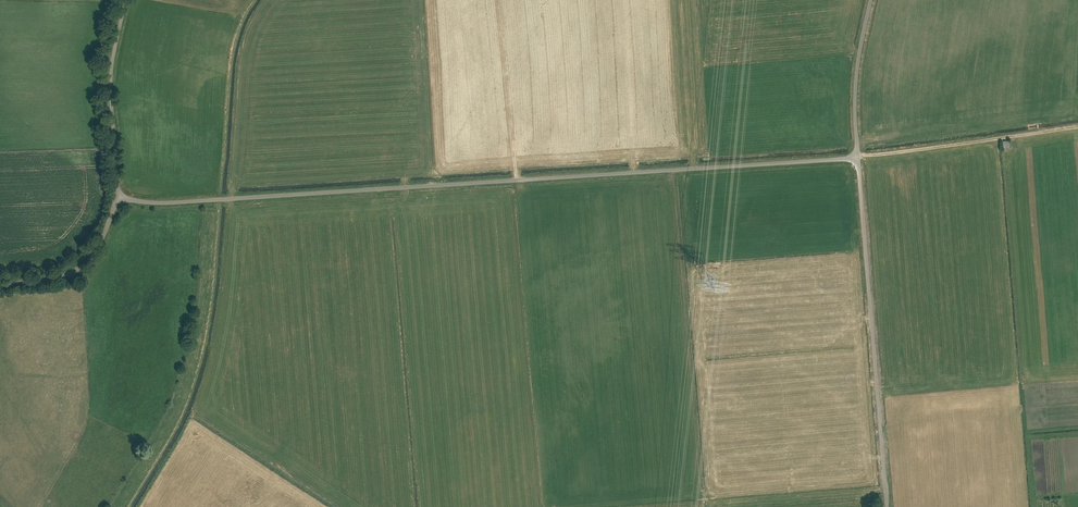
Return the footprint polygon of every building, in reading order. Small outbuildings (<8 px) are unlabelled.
[(1014,148),(1013,140),(1003,141),(1003,148),(1014,148)] [(521,142),(522,157),(531,156),(530,141),(521,142)]
